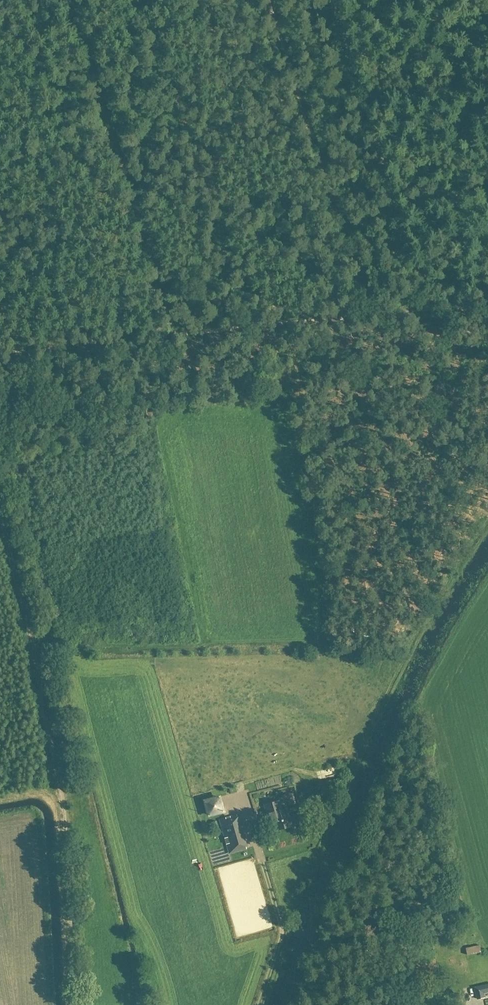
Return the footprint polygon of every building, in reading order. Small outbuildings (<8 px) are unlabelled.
[(269,824),(274,823),(277,831),(291,826),(286,808),(282,810),(279,801),(264,805),(269,824)] [(219,820),(221,829),(228,854),(248,850),(238,816),(219,820)] [(467,956),(471,955),(482,953),(480,945),(465,949),(467,956)] [(485,998),(484,994),(487,993),(487,984),(474,987),(477,1000),(485,998)]
